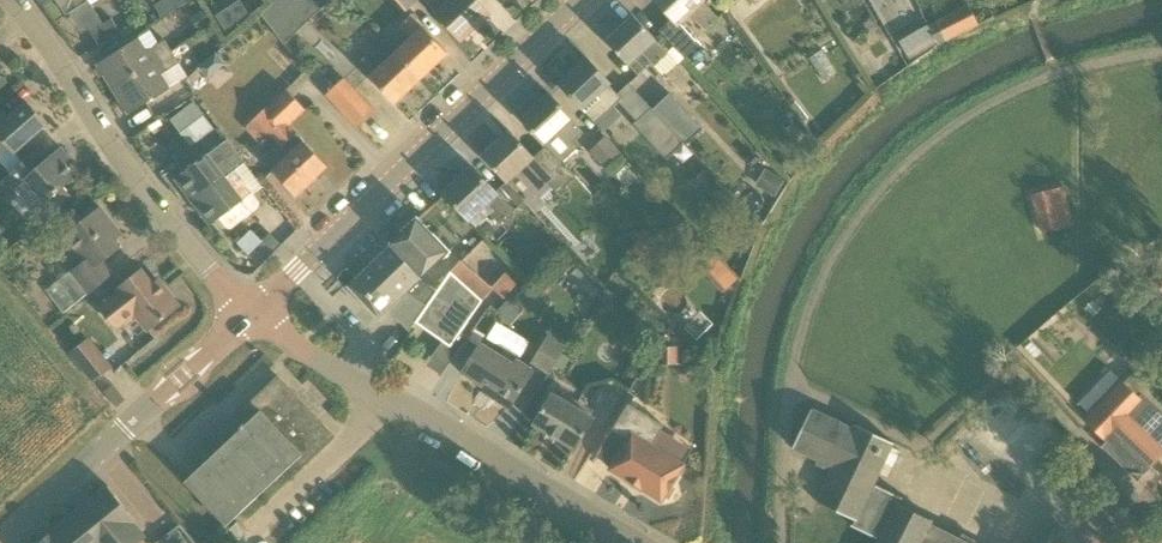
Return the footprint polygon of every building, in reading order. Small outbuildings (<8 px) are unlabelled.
[(66,14),(89,0),(58,0),(66,14)] [(268,9),(262,15),(283,46),(329,0),(266,0),(268,9)] [(418,0),(398,0),(406,10),(418,0)] [(479,0),(425,0),(462,39),(490,12),(479,0)] [(704,0),(656,0),(674,19),(660,32),(685,58),(699,45),(679,25),(691,14),(707,30),(719,16),(704,0)] [(946,42),(980,27),(970,5),(937,20),(946,42)] [(421,77),(448,52),(412,14),(401,23),(414,37),(397,53),(421,77)] [(667,53),(654,39),(655,38),(634,15),(607,41),(629,65),(642,53),(653,66),(667,53)] [(112,18),(104,23),(112,37),(121,32),(112,18)] [(104,23),(102,20),(90,28),(100,44),(112,37),(104,23)] [(148,50),(140,36),(98,63),(113,88),(172,51),(165,40),(148,50)] [(700,47),(686,60),(700,75),(714,62),(700,47)] [(180,64),(179,63),(173,52),(172,51),(113,88),(129,113),(171,86),(163,74),(180,64)] [(370,53),(358,64),(394,103),(421,77),(397,53),(394,51),(380,64),(370,53)] [(595,122),(609,110),(621,99),(608,85),(611,82),(588,58),(560,84),(595,122)] [(358,127),(375,111),(354,90),(355,89),(343,77),(326,94),(358,127)] [(327,167),(288,126),(305,110),(286,89),(248,126),(265,148),(274,139),(279,145),(265,161),(298,195),(327,167)] [(562,162),(576,148),(572,144),(585,131),(550,94),(523,119),(547,146),(562,162)] [(670,94),(653,109),(667,124),(684,142),(686,145),(703,129),(670,94)] [(4,141),(15,153),(47,124),(27,101),(4,121),(0,116),(0,144),(4,141)] [(194,101),(171,119),(184,136),(207,119),(194,101)] [(652,108),(638,121),(649,133),(644,137),(665,160),(684,142),(667,124),(653,109),(652,108)] [(541,189),(548,183),(554,177),(535,158),(510,131),(483,156),(508,183),(522,169),(541,189)] [(627,164),(623,160),(625,158),(607,137),(591,150),(609,171),(611,170),(615,176),(627,164)] [(208,154),(175,178),(194,203),(246,163),(228,140),(209,155),(208,154)] [(562,162),(547,146),(535,158),(554,177),(548,183),(558,194),(576,177),(562,162)] [(37,152),(25,164),(12,175),(7,180),(23,198),(32,190),(43,202),(34,210),(45,222),(72,196),(63,187),(76,175),(65,162),(70,158),(62,148),(45,162),(37,152)] [(788,158),(781,165),(791,174),(798,166),(788,158)] [(232,228),(262,205),(236,172),(246,164),(246,163),(194,203),(211,225),(220,218),(228,228),(232,228)] [(512,212),(514,210),(497,192),(473,166),(444,193),(466,217),(467,216),(477,227),(491,213),(500,224),(512,212)] [(772,171),(762,188),(775,196),(785,179),(772,171)] [(1071,225),(1063,185),(1035,191),(1043,231),(1071,225)] [(72,272),(88,294),(113,275),(102,261),(119,248),(113,240),(117,237),(109,227),(114,223),(101,207),(64,235),(85,262),(72,272)] [(427,306),(438,291),(420,279),(451,249),(418,216),(390,243),(391,244),(348,286),(379,319),(406,292),(427,306)] [(249,253),(248,254),(259,265),(282,243),(270,232),(262,240),(249,253)] [(715,253),(703,264),(726,290),(739,279),(715,253)] [(1152,278),(1161,289),(1161,268),(1152,278)] [(160,292),(142,270),(114,291),(119,298),(103,310),(117,328),(136,313),(149,329),(179,305),(165,288),(160,292)] [(451,346),(483,301),(450,271),(438,291),(427,306),(416,322),(451,346)] [(136,339),(147,330),(134,315),(124,324),(136,339)] [(553,364),(562,350),(570,339),(553,328),(532,360),(549,371),(553,364)] [(93,379),(110,366),(88,337),(71,351),(93,379)] [(511,360),(481,341),(462,373),(494,393),(492,397),(510,408),(525,382),(535,367),(515,354),(511,360)] [(678,345),(659,346),(660,364),(679,364),(678,345)] [(1139,399),(1123,383),(1110,371),(1080,403),(1091,414),(1085,419),(1108,441),(1103,446),(1132,474),(1142,475),(1161,454),(1161,412),(1143,394),(1139,399)] [(335,436),(278,376),(226,424),(222,420),(186,453),(200,468),(186,481),(227,525),(298,458),(304,465),(335,436)] [(576,448),(594,417),(553,392),(535,424),(576,448)] [(675,488),(671,486),(685,463),(653,444),(665,425),(628,402),(612,430),(628,439),(611,469),(627,479),(625,482),(639,490),(641,487),(662,500),(665,495),(669,498),(675,488)] [(853,428),(812,409),(793,448),(834,467),(818,502),(847,516),(885,438),(855,424),(853,428)] [(930,524),(932,520),(898,503),(901,496),(875,482),(894,443),(885,438),(847,516),(856,520),(853,525),(852,524),(852,525),(880,539),(878,542),(967,542),(930,524)] [(146,540),(134,525),(136,523),(129,514),(108,486),(38,542),(142,542),(146,540)] [(230,529),(240,539),(248,532),(237,521),(230,529)]
